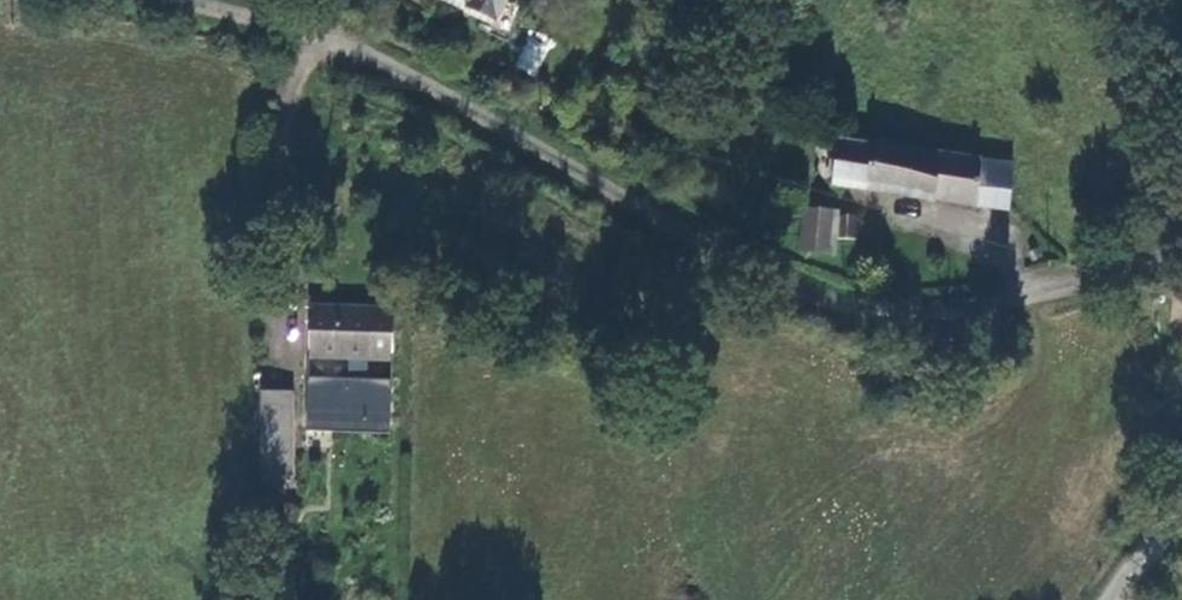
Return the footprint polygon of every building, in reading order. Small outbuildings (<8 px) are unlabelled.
[(459,7),(456,15),(490,30),(502,0),(444,0),(459,7)] [(534,74),(547,44),(528,36),(515,66),(534,74)] [(981,159),(876,142),(875,147),(842,140),(833,184),(976,207),(981,159)] [(1017,212),(1021,166),(981,159),(976,207),(1017,212)] [(834,252),(834,238),(835,215),(835,211),(802,209),(802,251),(834,252)] [(857,240),(858,216),(835,215),(834,238),(857,240)] [(366,380),(366,360),(391,361),(394,309),(311,306),(309,357),(349,359),(348,380),(308,378),(306,422),(390,424),(392,381),(366,380)] [(308,359),(307,374),(345,377),(346,362),(308,359)] [(261,392),(260,476),(291,475),(291,392),(261,392)]
